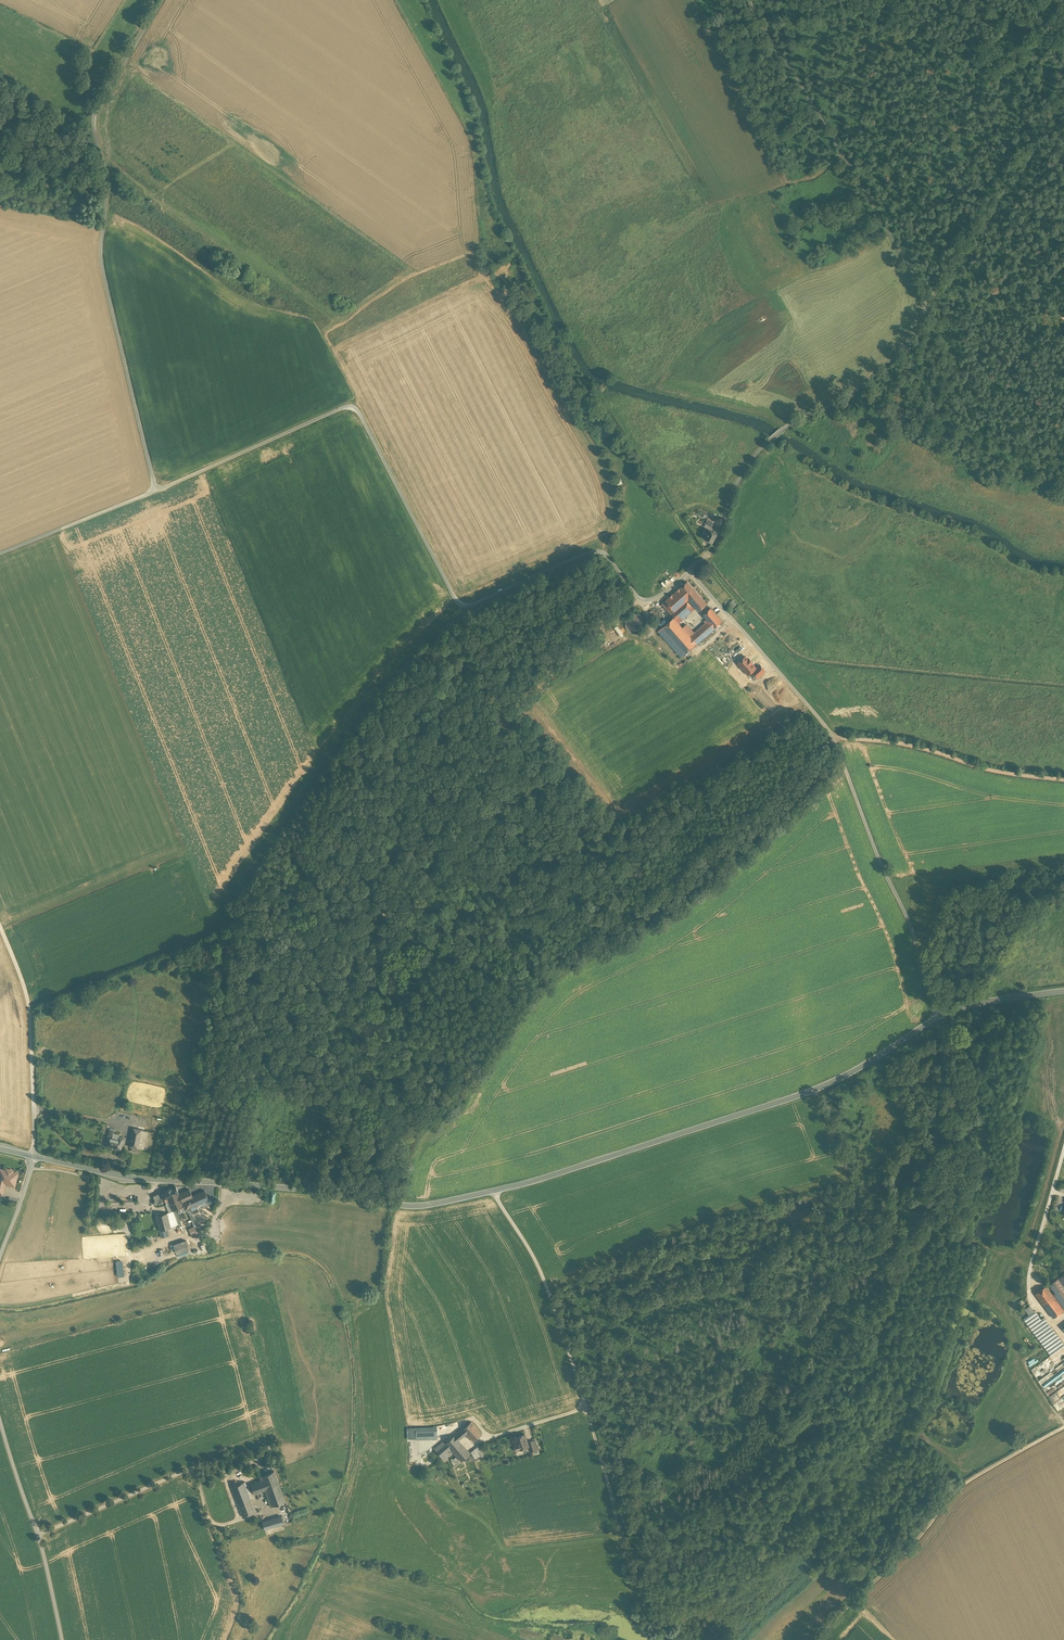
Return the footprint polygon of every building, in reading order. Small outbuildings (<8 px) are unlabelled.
[(608,430),(607,431),(606,430),(601,432),(602,435),(604,439),(610,435),(608,430)] [(717,533),(710,529),(705,539),(712,542),(717,533)] [(671,571),(662,580),(667,585),(676,576),(671,571)] [(703,600),(687,581),(679,588),(689,599),(695,606),(703,600)] [(679,588),(662,604),(671,615),(672,615),(676,620),(680,616),(689,608),(692,606),(687,601),(689,599),(679,588)] [(734,607),(738,603),(734,599),(730,602),(734,607)] [(703,600),(695,606),(699,611),(707,604),(703,600)] [(689,608),(680,616),(682,618),(691,611),(689,608)] [(722,621),(710,608),(703,615),(707,619),(708,621),(715,628),(722,621)] [(645,628),(646,624),(645,620),(643,617),(639,615),(635,614),(631,615),(628,617),(626,620),(625,624),(626,628),(628,631),(632,634),(636,634),(640,634),(643,631),(645,628)] [(683,628),(674,618),(662,627),(685,654),(697,644),(690,636),(683,628)] [(715,628),(708,621),(705,623),(704,624),(711,631),(715,628)] [(711,631),(704,624),(694,633),(700,641),(711,631)] [(687,625),(683,628),(690,636),(694,633),(687,625)] [(685,654),(662,627),(658,631),(681,657),(685,654)] [(700,641),(694,633),(690,636),(697,644),(700,641)] [(746,655),(737,663),(748,675),(757,668),(746,655)] [(141,1130),(133,1128),(129,1146),(137,1147),(141,1130)] [(118,1139),(112,1137),(108,1136),(107,1136),(105,1145),(121,1149),(124,1137),(119,1136),(118,1139)] [(7,1168),(6,1169),(5,1170),(2,1170),(0,1177),(0,1187),(4,1188),(5,1183),(15,1186),(18,1173),(12,1172),(13,1171),(12,1169),(7,1168)] [(175,1186),(161,1192),(164,1199),(168,1198),(179,1193),(175,1186)] [(169,1201),(169,1202),(181,1197),(184,1205),(189,1203),(191,1208),(196,1205),(209,1200),(204,1190),(192,1195),(189,1188),(179,1193),(168,1198),(169,1201)] [(164,1199),(161,1192),(153,1195),(155,1200),(154,1200),(154,1202),(154,1204),(156,1205),(158,1204),(159,1202),(164,1199)] [(181,1197),(169,1202),(173,1210),(176,1209),(181,1207),(184,1205),(181,1197)] [(189,1203),(184,1205),(186,1209),(189,1214),(190,1217),(194,1226),(198,1234),(202,1233),(193,1213),(191,1208),(189,1203)] [(184,1205),(181,1207),(187,1219),(190,1217),(189,1214),(186,1209),(184,1205)] [(190,1217),(187,1219),(181,1207),(176,1209),(182,1225),(187,1223),(189,1228),(194,1226),(190,1217)] [(176,1209),(173,1210),(167,1212),(171,1227),(178,1224),(179,1227),(182,1225),(176,1209)] [(167,1212),(156,1215),(160,1230),(166,1228),(171,1227),(167,1212)] [(194,1226),(189,1228),(190,1231),(189,1231),(192,1237),(198,1234),(194,1226)] [(166,1228),(160,1230),(161,1237),(168,1235),(166,1228)] [(186,1240),(174,1244),(176,1253),(189,1249),(186,1240)] [(1059,1277),(1047,1285),(1054,1293),(1053,1294),(1042,1302),(1053,1317),(1063,1309),(1063,1284),(1059,1277)] [(1046,1285),(1035,1293),(1042,1302),(1053,1294),(1046,1285)] [(1026,1293),(1018,1295),(1020,1308),(1029,1307),(1026,1293)] [(1035,1310),(1025,1317),(1028,1320),(1037,1313),(1035,1310)] [(1037,1313),(1028,1320),(1032,1326),(1041,1319),(1037,1313)] [(1063,1345),(1043,1317),(1041,1319),(1032,1326),(1052,1354),(1063,1345)] [(1052,1354),(1032,1369),(1058,1412),(1063,1408),(1063,1346),(1063,1345),(1052,1354)] [(441,1455),(444,1459),(453,1452),(452,1451),(460,1442),(458,1440),(464,1435),(465,1436),(467,1437),(468,1436),(473,1441),(482,1433),(471,1421),(445,1443),(443,1441),(435,1448),(441,1455)] [(434,1427),(415,1427),(416,1432),(429,1432),(430,1438),(437,1438),(436,1426),(434,1426),(434,1427)] [(415,1427),(409,1428),(410,1456),(419,1456),(418,1438),(430,1438),(429,1432),(416,1432),(415,1427)] [(525,1434),(516,1437),(518,1443),(514,1444),(516,1450),(529,1446),(525,1434)] [(535,1446),(533,1440),(529,1442),(532,1451),(539,1449),(537,1445),(535,1446)] [(460,1442),(452,1451),(453,1452),(461,1461),(470,1453),(460,1442)] [(480,1444),(470,1452),(475,1459),(483,1454),(480,1444)] [(285,1501),(274,1471),(261,1475),(263,1480),(266,1489),(272,1505),(285,1501)] [(263,1480),(251,1484),(254,1493),(266,1489),(263,1480)] [(245,1481),(231,1487),(237,1503),(251,1497),(245,1481)] [(237,1503),(242,1516),(256,1511),(251,1497),(237,1503)] [(281,1515),(262,1521),(264,1529),(283,1523),(282,1519),(281,1515)]
